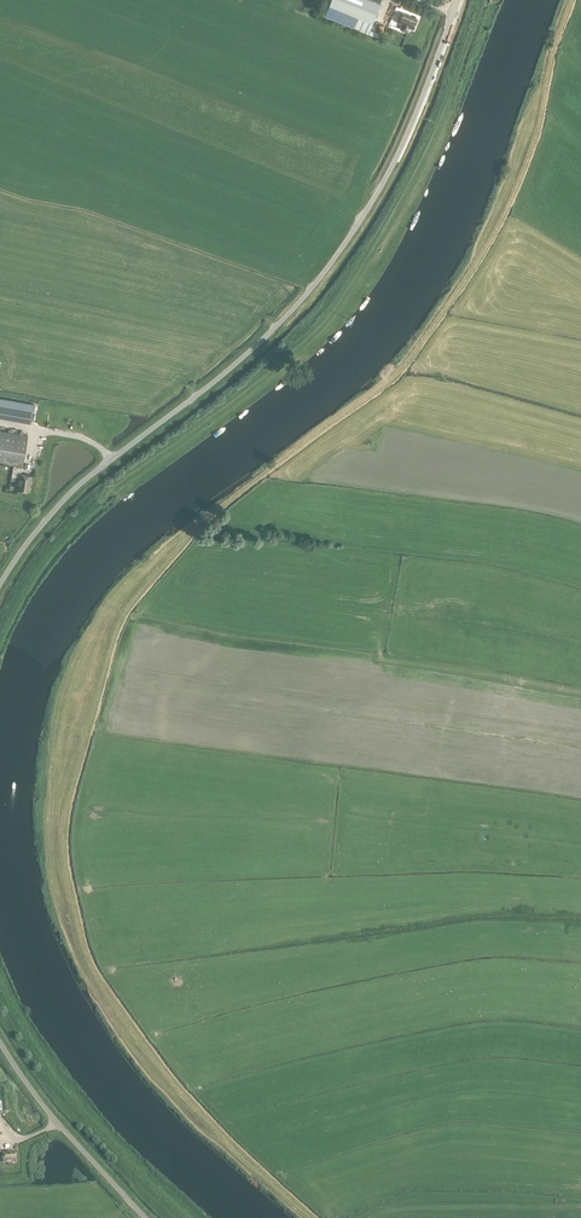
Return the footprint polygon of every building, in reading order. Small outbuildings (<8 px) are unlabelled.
[(369,33),(381,2),(376,0),(332,0),(325,15),(369,33)] [(409,27),(413,29),(418,19),(402,13),(398,23),(402,25),(401,29),(407,32),(409,27)] [(30,422),(33,404),(0,398),(0,417),(30,422)] [(19,476),(17,489),(28,490),(31,476),(20,474),(28,435),(0,430),(0,462),(14,464),(12,475),(19,476)] [(3,1157),(3,1159),(3,1163),(16,1162),(15,1152),(7,1153),(7,1152),(2,1152),(0,1152),(0,1157),(3,1157)]
